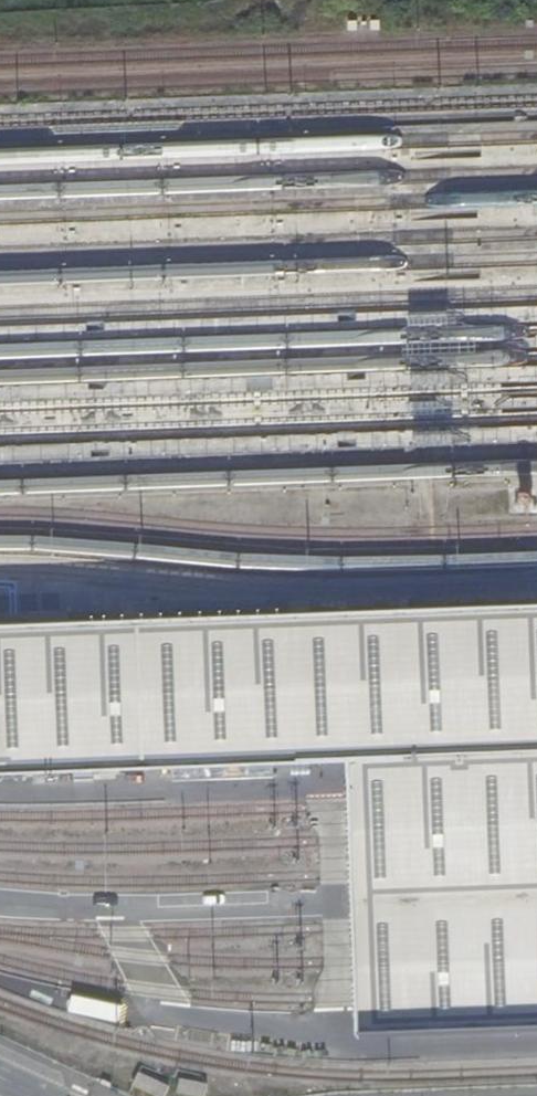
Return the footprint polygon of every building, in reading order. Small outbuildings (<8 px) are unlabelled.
[(536,1032),(536,610),(0,630),(0,777),(351,765),(353,807),(354,841),(355,874),(357,928),(359,962),(360,1000),(361,1038),(536,1032)]
